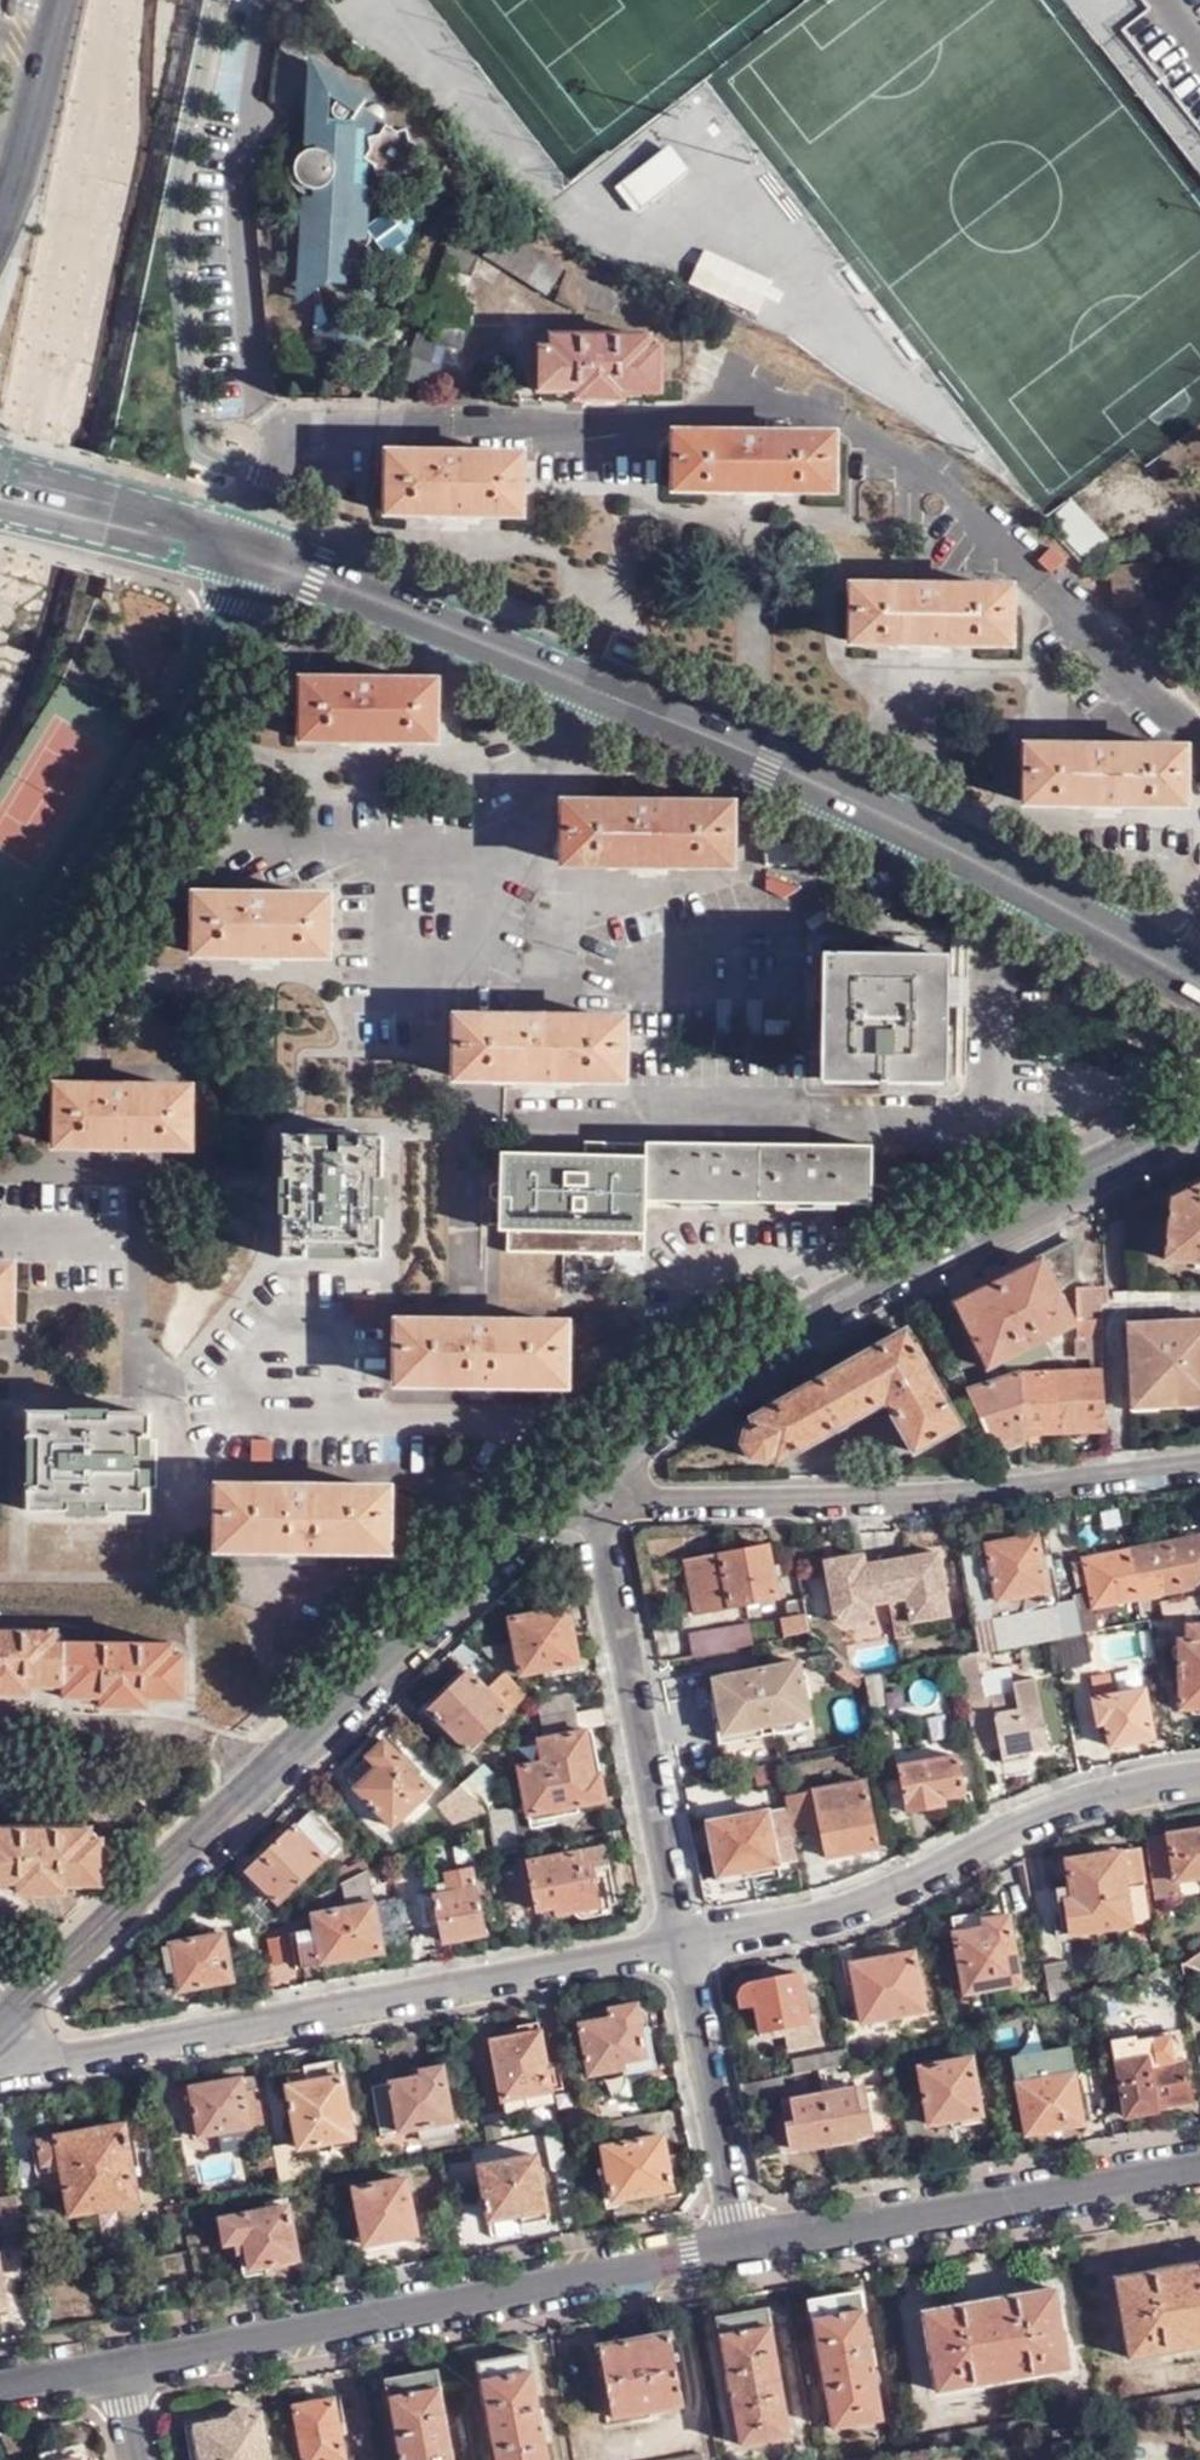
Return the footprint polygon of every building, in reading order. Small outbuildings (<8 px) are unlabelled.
[(309,90),(323,67),(312,61),(309,90)] [(363,99),(344,80),(323,67),(309,90),(320,96),(307,111),(305,142),(313,142),(312,146),(303,150),(294,160),(294,172),(297,180),(310,189),(310,195),(302,194),(298,253),(314,254),(313,279),(327,278),(334,277),(336,254),(342,237),(350,220),(357,209),(355,195),(360,188),(369,187),(377,175),(386,172),(394,179),(402,170),(414,167),(412,155),(416,148),(395,128),(393,129),(380,117),(381,116),(368,104),(364,107),(360,102),(363,99)] [(365,94),(344,80),(363,99),(365,94)] [(320,96),(309,90),(307,111),(320,96)] [(378,102),(368,104),(381,116),(382,109),(378,102)] [(405,127),(395,128),(416,148),(417,146),(408,139),(405,127)] [(613,185),(635,212),(689,167),(667,141),(613,185)] [(375,191),(394,179),(386,172),(377,175),(369,187),(360,188),(355,195),(357,209),(375,191)] [(565,266),(499,228),(482,254),(546,293),(565,266)] [(412,331),(398,373),(431,384),(445,341),(458,344),(474,301),(460,296),(475,252),(446,242),(429,288),(443,292),(428,336),(412,331)] [(755,312),(770,277),(701,247),(686,281),(755,312)] [(314,254),(298,253),(296,298),(327,278),(313,279),(314,254)] [(618,303),(622,279),(568,267),(558,297),(586,304),(588,297),(618,303)] [(364,340),(344,309),(311,330),(332,362),(364,340)] [(576,390),(576,399),(622,399),(622,390),(659,391),(660,347),(648,347),(649,337),(550,335),(550,347),(540,347),(539,390),(576,390)] [(836,490),(836,434),(675,434),(675,489),(750,489),(836,490)] [(520,512),(520,456),(388,456),(388,512),(454,512),(520,512)] [(1071,496),(1048,517),(1082,556),(1106,535),(1071,496)] [(1147,637),(1153,636),(1187,633),(1181,592),(1158,594),(1154,567),(1112,571),(1115,600),(1116,611),(1126,610),(1143,608),(1147,637)] [(1008,644),(1009,590),(851,588),(851,642),(930,643),(1008,644)] [(432,742),(433,686),(303,683),(302,740),(367,741),(432,742)] [(1179,804),(1180,749),(1026,746),(1025,801),(1104,802),(1179,804)] [(728,868),(729,806),(565,804),(565,866),(648,867),(728,868)] [(796,867),(795,844),(766,844),(766,866),(796,867)] [(325,955),(326,898),(195,896),(194,953),(259,954),(325,955)] [(940,1080),(939,937),(875,938),(812,939),(813,1082),(940,1080)] [(617,1082),(618,1026),(456,1024),(455,1079),(539,1081),(617,1082)] [(184,1147),(185,1090),(55,1087),(53,1144),(114,1146),(184,1147)] [(378,1259),(381,1141),(333,1140),(282,1139),(279,1257),(378,1259)] [(586,1142),(585,1155),(647,1156),(647,1143),(586,1142)] [(585,1155),(500,1154),(499,1231),(505,1231),(641,1233),(647,1233),(648,1201),(680,1201),(737,1202),(776,1202),(836,1203),(873,1204),(873,1146),(647,1143),(647,1156),(585,1155)] [(1168,1200),(1163,1260),(1199,1263),(1199,1184),(1168,1200)] [(836,1203),(776,1202),(776,1210),(806,1211),(836,1211),(836,1203)] [(641,1233),(505,1231),(505,1250),(564,1251),(582,1251),(641,1252),(641,1233)] [(1073,1281),(1073,1242),(952,1305),(983,1370),(1001,1361),(1007,1374),(1048,1353),(1041,1340),(1069,1325),(1052,1292),(1073,1281)] [(1104,1317),(1103,1287),(1073,1290),(1074,1339),(1100,1338),(1099,1320),(1104,1317)] [(353,1319),(375,1319),(375,1298),(353,1298),(353,1319)] [(1157,1324),(1127,1325),(1132,1410),(1187,1407),(1187,1397),(1199,1396),(1199,1321),(1174,1322),(1177,1343),(1158,1344),(1157,1324)] [(1174,1322),(1157,1324),(1158,1344),(1177,1343),(1174,1322)] [(561,1386),(562,1326),(396,1323),(395,1383),(475,1385),(561,1386)] [(955,1427),(902,1332),(750,1419),(752,1425),(745,1429),(740,1445),(748,1458),(763,1464),(773,1458),(775,1463),(883,1402),(910,1452),(955,1427)] [(1074,1360),(1101,1358),(1100,1338),(1074,1339),(1074,1360)] [(1022,1435),(1105,1430),(1102,1369),(1018,1375),(1019,1380),(1022,1435)] [(993,1458),(1023,1446),(1022,1435),(1019,1380),(965,1398),(993,1458)] [(1187,1407),(1188,1410),(1199,1409),(1199,1396),(1187,1397),(1187,1407)] [(145,1464),(146,1415),(27,1412),(25,1510),(144,1512),(145,1464)] [(383,1550),(385,1490),(217,1487),(216,1547),(301,1549),(383,1550)] [(1168,1543),(1176,1590),(1199,1586),(1199,1536),(1198,1525),(1179,1529),(1181,1541),(1168,1543)] [(1049,1571),(1044,1544),(1043,1536),(979,1546),(981,1552),(985,1583),(991,1582),(994,1603),(1047,1594),(1044,1572),(1049,1571)] [(1067,1568),(1062,1541),(1044,1544),(1049,1571),(1067,1568)] [(1126,1551),(1134,1598),(1176,1590),(1168,1543),(1126,1551)] [(775,1549),(767,1550),(774,1585),(782,1584),(775,1549)] [(774,1585),(767,1550),(685,1566),(694,1621),(777,1605),(774,1585)] [(1079,1635),(1086,1633),(1097,1632),(1092,1606),(1134,1598),(1126,1551),(1084,1559),(1089,1592),(1072,1596),(1079,1635)] [(981,1552),(960,1555),(966,1586),(985,1583),(981,1552)] [(863,1574),(862,1566),(860,1556),(823,1563),(833,1621),(840,1626),(873,1620),(871,1607),(905,1600),(909,1623),(947,1616),(936,1553),(897,1560),(899,1568),(863,1574)] [(897,1560),(862,1566),(863,1574),(899,1568),(897,1560)] [(978,1654),(1052,1640),(1079,1635),(1072,1596),(1067,1568),(1049,1571),(1044,1572),(1047,1594),(994,1603),(991,1582),(985,1583),(966,1586),(978,1654)] [(1178,1600),(1180,1615),(1183,1614),(1199,1611),(1199,1596),(1178,1600)] [(1160,1604),(1161,1618),(1180,1615),(1178,1600),(1160,1604)] [(512,1645),(479,1651),(501,1675),(505,1679),(557,1669),(558,1674),(577,1671),(566,1609),(508,1620),(512,1645)] [(1183,1614),(1185,1643),(1171,1644),(1171,1664),(1178,1664),(1180,1711),(1199,1710),(1199,1611),(1183,1614)] [(748,1621),(688,1627),(690,1650),(750,1644),(748,1621)] [(780,1624),(783,1641),(803,1637),(801,1621),(780,1624)] [(0,1631),(0,1695),(3,1695),(28,1695),(28,1686),(61,1686),(61,1697),(98,1697),(98,1708),(123,1708),(145,1708),(145,1698),(180,1699),(181,1656),(169,1656),(170,1644),(54,1642),(54,1632),(0,1631)] [(1052,1640),(1058,1670),(1091,1663),(1086,1633),(1079,1635),(1052,1640)] [(956,1658),(977,1755),(998,1751),(1002,1765),(1025,1761),(1025,1754),(1046,1750),(1034,1683),(1012,1687),(1013,1697),(985,1703),(980,1677),(976,1654),(956,1658)] [(751,1685),(749,1674),(712,1680),(719,1717),(721,1729),(753,1724),(759,1729),(807,1721),(797,1665),(761,1672),(762,1683),(751,1685)] [(1013,1697),(1012,1687),(1008,1671),(980,1677),(985,1703),(1013,1697)] [(761,1672),(749,1674),(751,1685),(762,1683),(761,1672)] [(505,1679),(501,1675),(482,1692),(465,1673),(425,1711),(429,1715),(425,1719),(451,1746),(456,1742),(465,1752),(523,1698),(505,1679)] [(1152,1740),(1144,1690),(1093,1699),(1098,1725),(1104,1724),(1109,1748),(1152,1740)] [(577,1733),(570,1696),(538,1702),(544,1740),(538,1741),(542,1764),(516,1768),(528,1829),(553,1825),(551,1810),(601,1801),(597,1774),(591,1775),(584,1732),(577,1733)] [(721,1729),(719,1717),(716,1723),(714,1727),(717,1746),(808,1729),(807,1721),(759,1729),(753,1724),(721,1729)] [(390,1828),(427,1793),(389,1750),(394,1747),(377,1728),(372,1732),(380,1741),(364,1756),(373,1767),(352,1787),(390,1828)] [(955,1755),(898,1767),(905,1799),(908,1813),(942,1807),(941,1800),(963,1796),(955,1755)] [(776,1761),(749,1766),(756,1814),(784,1809),(782,1796),(776,1761)] [(905,1799),(898,1767),(883,1770),(891,1802),(905,1799)] [(482,1814),(483,1813),(489,1799),(469,1776),(457,1787),(482,1814)] [(784,1809),(789,1832),(819,1827),(823,1858),(875,1849),(863,1781),(782,1796),(784,1809)] [(432,1809),(451,1830),(482,1814),(457,1787),(432,1809)] [(509,1807),(495,1809),(498,1836),(512,1834),(509,1807)] [(774,1867),(794,1863),(789,1832),(784,1809),(756,1814),(704,1824),(714,1877),(751,1871),(753,1886),(776,1882),(774,1867)] [(275,1906),(339,1845),(307,1811),(242,1871),(249,1880),(240,1889),(257,1908),(268,1899),(275,1906)] [(100,1840),(89,1840),(89,1828),(0,1827),(0,1883),(17,1883),(17,1892),(43,1892),(63,1893),(63,1883),(98,1884),(100,1840)] [(1144,1839),(1157,1922),(1167,1921),(1164,1904),(1175,1902),(1173,1882),(1199,1878),(1199,1885),(1199,1831),(1144,1839)] [(1056,1940),(1131,1928),(1128,1906),(1119,1908),(1116,1890),(1137,1886),(1140,1886),(1134,1849),(1064,1862),(1068,1888),(1054,1891),(1058,1919),(1053,1920),(1056,1940)] [(577,1865),(574,1853),(524,1862),(534,1913),(551,1909),(553,1917),(573,1913),(574,1920),(608,1913),(607,1907),(615,1905),(608,1865),(590,1868),(589,1864),(577,1865)] [(331,1880),(335,1889),(343,1886),(370,1872),(365,1862),(331,1880)] [(481,1937),(469,1869),(442,1874),(444,1885),(431,1887),(432,1898),(415,1901),(420,1929),(437,1926),(440,1944),(481,1937)] [(370,1872),(343,1886),(346,1910),(333,1912),(331,1903),(310,1907),(315,1931),(291,1936),(297,1970),(384,1955),(370,1872)] [(1128,1906),(1131,1928),(1144,1926),(1137,1886),(1116,1890),(1119,1908),(1128,1906)] [(948,1915),(962,1990),(1017,1980),(1003,1905),(948,1915)] [(233,1979),(225,1934),(169,1944),(177,1990),(233,1979)] [(1182,1964),(1199,1971),(1199,1951),(1181,1963),(1182,1964)] [(925,2013),(913,1954),(850,1964),(849,1956),(840,1958),(844,1984),(852,1982),(860,2025),(925,2013)] [(1052,2003),(1069,1998),(1063,1961),(1044,1965),(1052,2003)] [(821,2046),(817,2022),(808,2024),(806,2016),(797,1975),(750,1985),(742,1990),(738,1997),(737,2003),(739,2010),(754,2008),(760,2034),(784,2030),(786,2039),(787,2053),(821,2046)] [(642,2029),(638,2006),(599,2013),(600,2023),(579,2027),(588,2078),(622,2071),(624,2077),(649,2072),(649,2070),(656,2069),(648,2028),(642,2029)] [(808,2024),(817,2022),(815,2015),(806,2016),(808,2024)] [(551,2103),(535,2024),(514,2027),(514,2030),(501,2032),(502,2039),(489,2041),(502,2112),(551,2103)] [(1107,2039),(1120,2113),(1152,2108),(1152,2104),(1187,2098),(1174,2027),(1107,2039)] [(762,2044),(786,2039),(784,2030),(760,2034),(762,2044)] [(1008,2053),(1022,2130),(1079,2119),(1065,2043),(1008,2053)] [(844,2046),(845,2050),(846,2057),(858,2056),(855,2044),(844,2046)] [(352,2139),(338,2062),(323,2064),(321,2057),(296,2061),(298,2072),(282,2076),(295,2148),(352,2139)] [(980,2117),(970,2060),(917,2069),(928,2126),(952,2122),(953,2128),(972,2125),(974,2133),(991,2130),(988,2116),(980,2117)] [(452,2139),(440,2066),(419,2069),(419,2078),(370,2087),(378,2136),(414,2129),(417,2145),(452,2139)] [(817,2071),(831,2146),(855,2142),(853,2139),(872,2135),(862,2087),(828,2094),(823,2070),(817,2071)] [(809,2150),(831,2146),(817,2071),(812,2072),(816,2096),(782,2102),(791,2150),(808,2147),(809,2150)] [(268,2127),(261,2091),(243,2094),(240,2079),(181,2090),(188,2122),(194,2122),(198,2139),(268,2127)] [(597,2125),(600,2124),(597,2106),(579,2110),(582,2127),(597,2125)] [(901,2111),(907,2142),(924,2139),(918,2108),(901,2111)] [(582,2127),(579,2110),(566,2112),(569,2130),(582,2127)] [(648,2140),(643,2116),(600,2124),(597,2125),(605,2167),(597,2170),(604,2210),(618,2209),(617,2201),(665,2192),(668,2199),(679,2196),(671,2156),(665,2157),(661,2138),(648,2140)] [(133,2168),(125,2125),(29,2142),(36,2183),(59,2180),(66,2216),(136,2202),(130,2168),(133,2168)] [(549,2170),(567,2167),(560,2131),(543,2134),(549,2170)] [(278,2182),(305,2177),(301,2157),(292,2158),(290,2148),(273,2151),(278,2182)] [(546,2222),(533,2158),(476,2168),(485,2212),(477,2213),(480,2231),(518,2225),(519,2227),(546,2222)] [(413,2225),(405,2178),(352,2188),(362,2245),(384,2242),(385,2247),(424,2241),(421,2224),(413,2225)] [(21,2230),(15,2198),(0,2199),(0,2212),(4,2234),(21,2230)] [(296,2261),(287,2199),(263,2203),(264,2213),(219,2221),(223,2245),(232,2244),(234,2254),(237,2253),(242,2278),(264,2275),(263,2266),(296,2261)] [(1114,2281),(1129,2359),(1199,2346),(1199,2265),(1114,2281)] [(1068,2371),(1055,2291),(922,2314),(939,2393),(1068,2371)] [(884,2423),(861,2296),(810,2305),(832,2432),(884,2423)] [(790,2441),(769,2313),(718,2322),(742,2449),(790,2441)] [(682,2409),(669,2336),(599,2350),(612,2422),(682,2409)] [(529,2357),(479,2366),(498,2459),(548,2459),(529,2357)] [(438,2373),(386,2381),(400,2459),(453,2459),(438,2373)] [(338,2397),(293,2406),(303,2459),(342,2459),(338,2435),(345,2433),(338,2397)] [(260,2414),(253,2415),(251,2410),(233,2415),(230,2419),(185,2427),(191,2459),(268,2459),(260,2414)]
